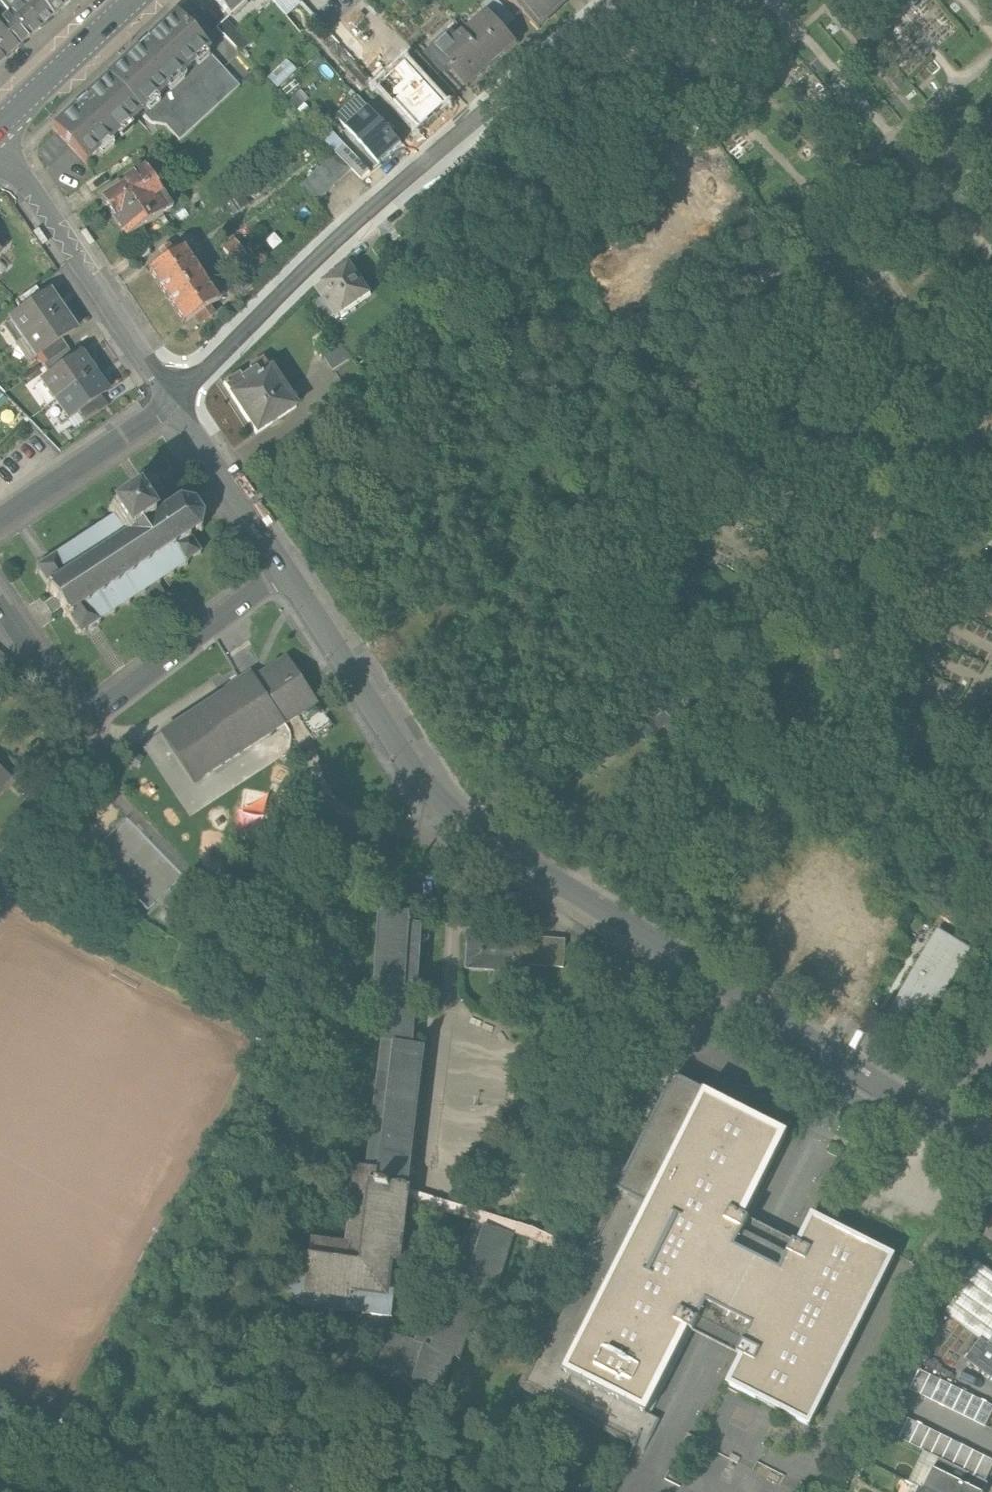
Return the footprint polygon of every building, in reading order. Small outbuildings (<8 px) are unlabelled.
[(11,13),(31,36),(42,26),(22,3),(19,0),(0,0),(0,2),(11,13)] [(41,0),(25,0),(22,3),(42,26),(54,15),(41,0)] [(62,0),(41,0),(54,15),(66,4),(62,0)] [(228,18),(248,0),(212,0),(228,18)] [(287,18),(300,5),(297,2),(298,0),(270,0),(287,18)] [(496,0),(489,0),(481,8),(486,14),(488,13),(504,30),(515,21),(496,0)] [(566,0),(510,0),(538,29),(568,1),(566,0)] [(11,13),(0,23),(0,26),(19,47),(31,36),(11,13)] [(504,30),(488,13),(486,14),(482,18),(486,22),(468,38),(493,65),(516,44),(503,30),(504,30)] [(175,16),(107,78),(139,113),(207,52),(207,51),(175,16)] [(247,46),(223,22),(215,30),(239,54),(247,46)] [(7,58),(19,47),(0,26),(0,50),(7,58)] [(464,34),(454,43),(448,36),(433,49),(432,47),(430,49),(449,68),(467,88),(493,65),(468,38),(464,34)] [(449,68),(430,49),(420,58),(439,77),(449,68)] [(207,52),(139,113),(149,124),(164,126),(178,141),(238,86),(207,52)] [(406,64),(379,90),(418,132),(445,107),(406,64)] [(107,78),(51,129),(83,165),(85,163),(84,162),(93,154),(94,155),(129,123),(128,122),(137,114),(138,114),(139,113),(107,78)] [(402,145),(369,109),(347,129),(379,166),(402,145)] [(363,180),(371,172),(331,130),(322,138),(337,153),(352,169),(363,180)] [(352,169),(337,153),(327,163),(343,179),(352,169)] [(343,179),(327,163),(318,171),(334,187),(343,179)] [(142,171),(122,185),(123,188),(102,203),(127,239),(163,214),(153,200),(159,196),(142,171)] [(325,195),(334,187),(318,171),(310,179),(325,195)] [(102,173),(83,185),(89,194),(108,182),(102,173)] [(325,195),(310,179),(301,187),(317,203),(325,195)] [(234,242),(222,250),(228,258),(239,249),(234,242)] [(143,246),(127,258),(132,266),(149,254),(145,248),(143,246)] [(165,261),(148,272),(166,299),(199,277),(192,266),(197,263),(187,247),(172,256),(167,248),(160,253),(165,261)] [(239,249),(228,258),(233,265),(245,257),(239,249)] [(351,266),(316,291),(323,301),(335,318),(337,321),(372,296),(351,266)] [(199,277),(166,299),(183,325),(200,314),(205,322),(212,318),(207,309),(221,300),(211,284),(206,287),(199,277)] [(35,289),(16,303),(23,313),(43,299),(35,289)] [(23,313),(10,322),(23,341),(62,313),(49,295),(43,299),(23,313)] [(323,301),(315,306),(327,323),(335,318),(323,301)] [(62,313),(23,341),(36,359),(41,355),(61,341),(75,331),(62,313)] [(61,341),(41,355),(48,365),(68,351),(61,341)] [(339,343),(321,355),(333,372),(351,361),(339,343)] [(48,365),(45,368),(53,378),(76,362),(68,351),(48,365)] [(53,378),(43,386),(55,403),(94,375),(81,358),(76,362),(53,378)] [(260,360),(246,369),(251,375),(241,382),(237,375),(221,386),(254,436),(293,410),(260,360)] [(94,375),(55,403),(68,422),(78,415),(100,399),(107,394),(94,375)] [(100,399),(78,415),(85,424),(107,408),(100,399)] [(153,481),(106,512),(112,520),(99,529),(97,527),(95,528),(97,530),(84,539),(83,536),(80,538),(82,540),(69,549),(68,546),(65,548),(67,550),(54,559),(53,556),(51,557),(52,560),(39,568),(38,566),(36,567),(37,570),(36,571),(37,572),(34,574),(36,576),(38,575),(48,588),(47,589),(48,590),(46,591),(47,593),(49,592),(56,602),(65,615),(62,617),(64,619),(66,617),(67,618),(77,632),(74,634),(75,636),(78,635),(79,636),(81,635),(82,637),(85,636),(83,634),(96,625),(97,627),(100,626),(98,624),(111,615),(113,617),(115,616),(113,614),(126,605),(127,608),(130,606),(128,604),(141,595),(142,598),(145,596),(143,594),(155,586),(157,588),(160,586),(163,592),(175,584),(171,578),(174,577),(172,575),(183,567),(185,570),(187,568),(185,565),(197,557),(200,557),(201,554),(198,553),(189,541),(197,534),(200,537),(202,534),(198,531),(201,520),(205,520),(205,516),(200,517),(194,506),(196,503),(193,501),(190,505),(180,503),(178,498),(174,499),(175,503),(167,509),(159,496),(161,494),(153,481)] [(244,689),(224,702),(221,698),(165,735),(196,782),(316,702),(288,660),(246,688),(242,682),(241,684),(244,689)] [(668,696),(636,723),(649,739),(681,712),(668,696)] [(9,779),(0,771),(0,789),(9,779)] [(410,916),(382,915),(376,1002),(390,1002),(416,1004),(417,1004),(422,927),(410,926),(410,916)] [(938,931),(886,1018),(919,1038),(971,950),(938,931)] [(564,942),(515,938),(515,945),(468,941),(466,969),(514,972),(515,965),(562,968),(564,942)] [(390,1002),(370,1170),(362,1169),(352,1250),(313,1245),(309,1277),(304,1278),(298,1280),(295,1284),(292,1289),(292,1295),(294,1300),(298,1305),(303,1307),(351,1313),(352,1305),(364,1307),(363,1315),(391,1318),(406,1202),(407,1191),(407,1188),(408,1188),(424,1061),(426,1049),(413,1047),(416,1004),(390,1002)] [(581,1264),(519,1389),(636,1447),(652,1415),(648,1414),(690,1330),(694,1333),(700,1322),(712,1319),(740,1333),(744,1344),(739,1355),(743,1357),(728,1386),(811,1427),(840,1368),(821,1358),(847,1306),(866,1316),(896,1255),(813,1214),(798,1242),(794,1240),(788,1252),(778,1255),(748,1241),(745,1230),(751,1219),(747,1217),(789,1132),(675,1075),(581,1264)] [(586,1254),(533,1227),(516,1223),(407,1191),(406,1202),(475,1223),(514,1234),(515,1234),(531,1238),(581,1264),(586,1254)] [(475,1223),(417,1345),(426,1347),(414,1384),(413,1389),(441,1398),(454,1356),(460,1358),(473,1317),(481,1319),(494,1278),(500,1280),(514,1234),(475,1223)] [(973,1261),(952,1289),(957,1292),(943,1313),(981,1340),(990,1347),(991,1344),(991,1275),(973,1261)] [(417,1345),(390,1336),(378,1374),(414,1384),(426,1347),(417,1345)] [(990,1347),(981,1340),(966,1360),(991,1379),(991,1344),(990,1347)] [(909,1366),(900,1385),(985,1427),(991,1414),(991,1406),(909,1366)] [(888,1410),(878,1429),(922,1451),(939,1459),(985,1482),(991,1468),(991,1460),(888,1410)] [(907,1482),(925,1491),(927,1491),(929,1491),(938,1473),(933,1470),(939,1459),(922,1451),(907,1482)] [(939,1459),(933,1470),(938,1473),(978,1491),(984,1491),(988,1483),(985,1482),(939,1459)] [(938,1473),(929,1491),(978,1491),(938,1473)]
